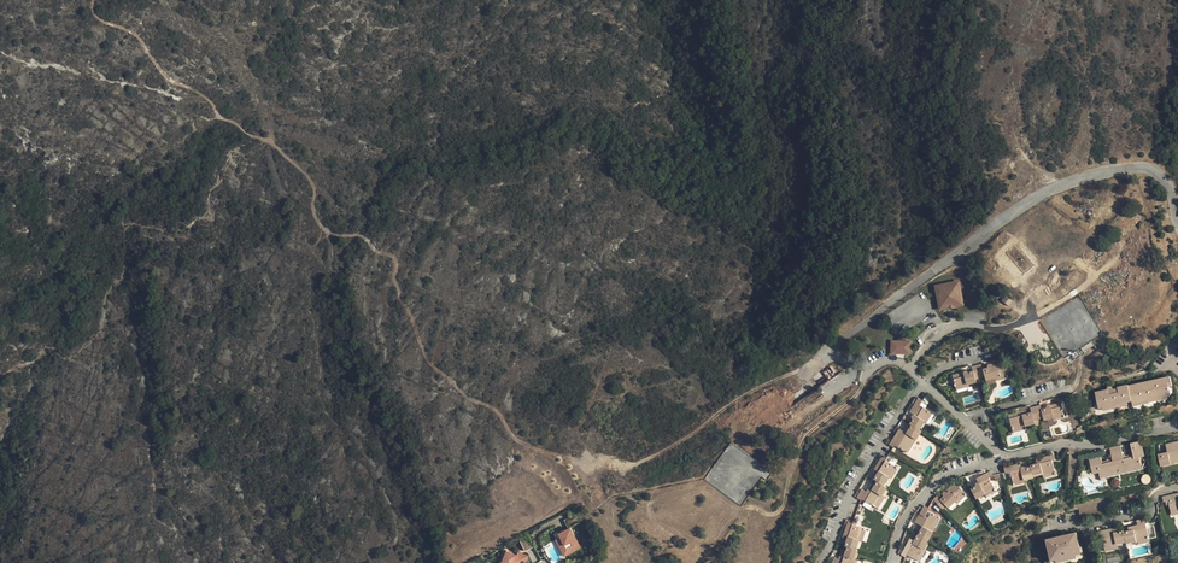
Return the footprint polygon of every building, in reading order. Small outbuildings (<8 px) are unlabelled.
[(935,287),(940,309),(963,305),(958,282),(935,287)] [(1002,300),(1005,303),(1010,297),(1007,294),(1002,300)] [(1013,300),(1010,297),(1005,303),(1008,306),(1013,300)] [(1006,309),(1008,306),(1005,303),(1002,300),(999,303),(1006,309)] [(893,348),(890,348),(890,355),(899,355),(899,352),(902,352),(902,355),(910,354),(910,341),(892,342),(893,348)] [(977,366),(980,379),(985,378),(986,380),(994,378),(1007,374),(1004,362),(991,365),(991,364),(990,364),(989,364),(988,364),(987,366),(987,367),(988,369),(983,369),(982,365),(977,366)] [(952,376),(955,387),(966,384),(967,385),(976,383),(975,380),(980,379),(977,366),(972,368),(973,372),(968,374),(968,372),(967,371),(966,371),(966,370),(965,370),(964,371),(963,372),(964,373),(952,376)] [(829,368),(823,372),(828,380),(834,376),(829,368)] [(1133,399),(1134,402),(1150,398),(1150,401),(1158,399),(1157,397),(1172,393),(1171,385),(1173,385),(1171,375),(1151,380),(1153,387),(1146,389),(1145,381),(1129,385),(1133,399)] [(1153,387),(1151,380),(1145,381),(1146,389),(1153,387)] [(1096,392),(1099,407),(1133,399),(1129,385),(1129,384),(1118,386),(1119,387),(1119,391),(1109,394),(1108,389),(1096,392)] [(1108,389),(1109,394),(1119,391),(1119,387),(1113,389),(1113,388),(1113,387),(1112,386),(1111,386),(1110,386),(1109,386),(1108,386),(1108,387),(1107,388),(1108,389)] [(914,420),(911,424),(920,429),(925,421),(924,421),(930,411),(920,406),(923,401),(918,399),(910,413),(914,415),(913,415),(913,416),(912,418),(913,419),(914,420)] [(1036,406),(1039,419),(1044,417),(1045,419),(1054,417),(1053,416),(1065,413),(1062,402),(1050,405),(1049,404),(1048,404),(1047,404),(1046,405),(1046,406),(1047,408),(1042,409),(1041,405),(1036,406)] [(1009,413),(1013,428),(1025,425),(1035,423),(1035,420),(1039,419),(1036,406),(1031,407),(1032,412),(1026,413),(1025,409),(1009,413)] [(933,413),(930,411),(924,421),(925,421),(927,423),(933,413)] [(899,429),(889,444),(894,447),(896,444),(905,449),(910,441),(913,443),(921,430),(920,429),(911,424),(905,432),(899,429)] [(1115,447),(1120,469),(1142,464),(1141,457),(1146,456),(1143,440),(1131,443),(1133,455),(1123,457),(1120,445),(1115,447)] [(1161,465),(1173,463),(1173,464),(1176,463),(1175,459),(1177,459),(1177,440),(1174,441),(1175,446),(1167,448),(1168,452),(1159,454),(1161,465)] [(910,441),(905,449),(908,451),(913,443),(910,441)] [(731,443),(704,480),(741,507),(762,478),(767,481),(773,474),(731,443)] [(1099,474),(1120,469),(1115,447),(1110,448),(1113,459),(1102,462),(1101,455),(1089,458),(1093,472),(1099,471),(1099,474)] [(1037,464),(1031,465),(1031,467),(1034,476),(1043,474),(1055,471),(1053,460),(1055,459),(1054,454),(1036,459),(1037,464)] [(877,473),(875,479),(877,481),(884,485),(889,476),(895,465),(886,460),(887,457),(883,455),(874,471),(877,473)] [(1024,479),(1025,480),(1034,478),(1034,476),(1031,467),(1026,468),(1025,468),(1025,467),(1024,466),(1022,466),(1021,466),(1020,463),(1004,467),(1005,472),(1010,471),(1013,481),(1024,479)] [(1143,467),(1142,464),(1120,469),(1121,472),(1143,467)] [(898,467),(895,465),(889,476),(892,478),(898,467)] [(1120,469),(1099,474),(1100,477),(1121,472),(1120,469)] [(971,489),(976,498),(984,494),(984,493),(994,487),(988,477),(993,474),(990,470),(975,479),(977,482),(976,483),(975,483),(975,484),(975,485),(975,487),(971,489)] [(862,490),(857,497),(862,501),(862,499),(875,507),(882,495),(887,487),(884,485),(877,481),(875,486),(872,484),(866,493),(862,490)] [(937,497),(934,501),(943,510),(947,506),(948,508),(955,501),(963,492),(954,483),(946,492),(944,492),(943,492),(943,493),(942,495),(942,496),(943,497),(941,500),(937,497)] [(996,490),(994,487),(984,493),(984,494),(986,496),(996,490)] [(966,495),(963,492),(955,501),(958,503),(966,495)] [(1163,497),(1164,502),(1169,501),(1171,512),(1176,511),(1176,509),(1177,509),(1177,493),(1163,497)] [(882,495),(875,507),(878,508),(885,497),(882,495)] [(920,536),(930,541),(937,528),(933,527),(938,518),(928,513),(930,509),(925,507),(917,524),(924,528),(919,536),(920,536)] [(564,520),(569,529),(579,524),(574,515),(564,520)] [(1127,542),(1127,543),(1137,541),(1150,538),(1146,523),(1148,523),(1147,518),(1137,520),(1139,525),(1129,527),(1130,531),(1124,532),(1127,542)] [(854,525),(854,522),(850,521),(844,538),(849,540),(847,546),(857,549),(860,540),(864,528),(854,525)] [(1098,531),(1100,536),(1102,536),(1105,547),(1118,544),(1127,542),(1124,532),(1124,531),(1116,533),(1115,528),(1098,531)] [(577,544),(569,529),(567,530),(568,532),(565,534),(564,531),(559,534),(561,537),(565,545),(561,547),(564,554),(574,548),(573,546),(577,544)] [(1046,540),(1052,561),(1056,560),(1077,555),(1082,553),(1076,533),(1066,535),(1068,543),(1064,544),(1062,536),(1046,540)] [(534,546),(528,536),(520,541),(525,551),(534,546)] [(930,541),(920,536),(917,542),(912,541),(904,557),(908,559),(910,556),(919,561),(925,550),(930,541)] [(579,548),(577,544),(573,546),(574,548),(564,554),(561,547),(565,545),(561,537),(554,540),(563,557),(579,548)] [(833,562),(854,562),(856,559),(859,550),(857,549),(847,546),(846,552),(842,551),(839,560),(834,559),(833,562)] [(516,555),(506,551),(501,562),(525,562),(526,561),(528,557),(522,554),(520,559),(515,557),(516,555)] [(1056,560),(1057,562),(1059,562),(1078,559),(1077,555),(1056,560)]
